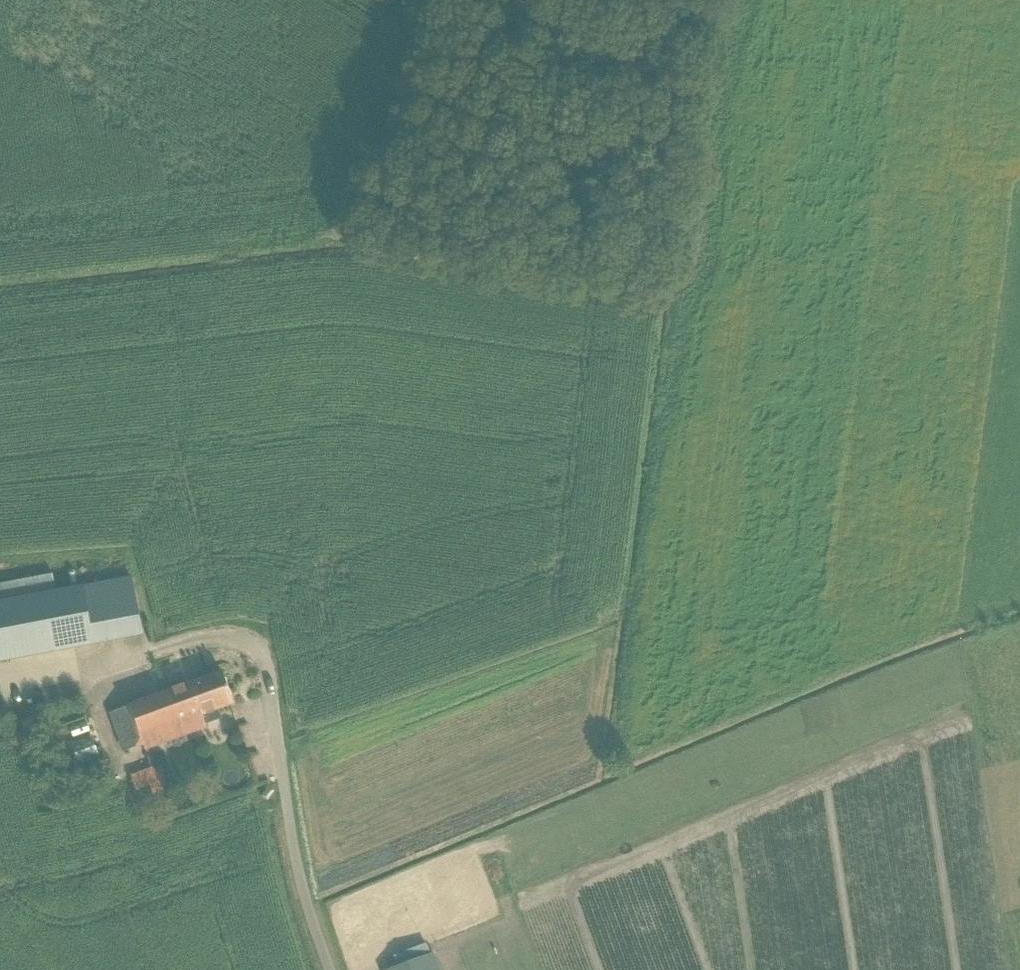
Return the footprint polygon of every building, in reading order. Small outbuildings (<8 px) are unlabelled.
[(0,584),(0,661),(141,634),(131,577),(57,591),(53,575),(0,584)] [(109,713),(116,733),(123,752),(142,746),(144,750),(206,728),(201,715),(233,704),(221,672),(109,713)] [(131,774),(137,791),(158,783),(152,766),(131,774)] [(402,965),(389,969),(438,969),(432,954),(402,965)]
